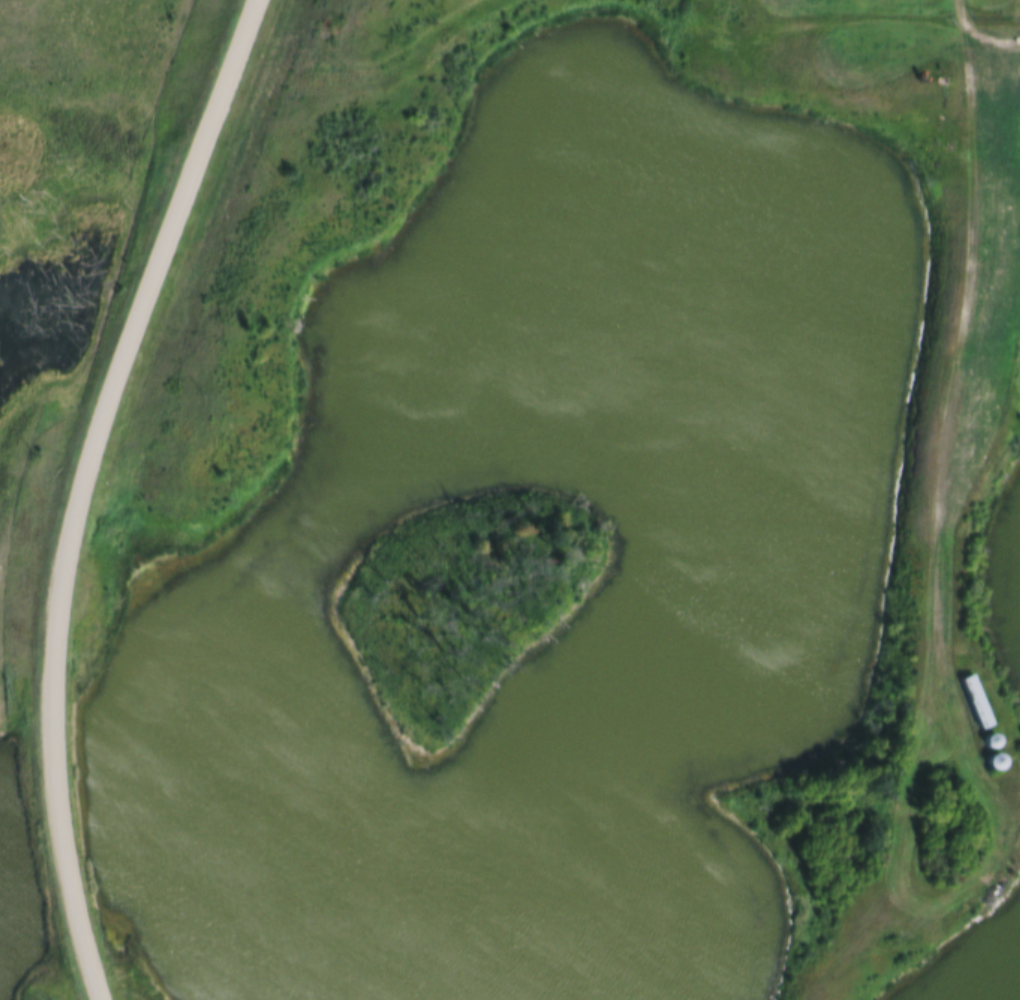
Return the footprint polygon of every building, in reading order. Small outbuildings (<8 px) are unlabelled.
[(961,666),(980,716),(967,720),(948,671),(961,666)] [(963,678),(980,729),(992,724),(974,673),(963,678)] [(980,741),(977,742),(975,742),(972,740),(971,739),(970,736),(969,734),(970,731),(972,729),(974,727),(976,727),(979,727),(981,728),(982,729),(984,731),(984,733),(984,736),(984,738),(982,740),(980,741)] [(986,762),(983,763),(981,763),(978,762),(976,760),(974,758),(974,755),(974,753),(975,750),(977,748),(980,747),(982,746),(985,747),(987,748),(989,750),(990,753),(990,756),(990,758),(988,761),(986,762)]
